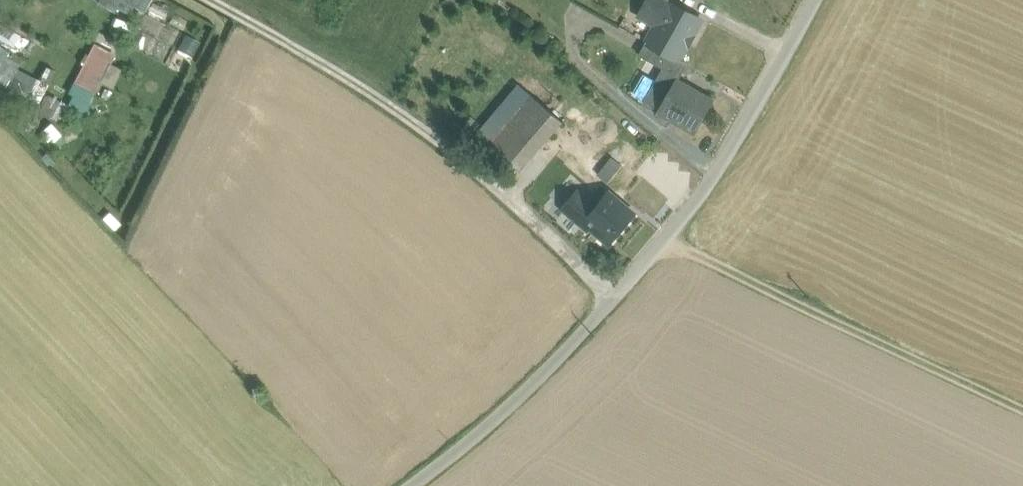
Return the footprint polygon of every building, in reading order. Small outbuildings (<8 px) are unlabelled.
[(93,1),(139,22),(149,0),(94,0),(93,1)] [(665,0),(652,0),(643,16),(658,24),(648,42),(656,47),(681,58),(702,20),(665,0)] [(0,24),(0,39),(11,45),(17,35),(0,24)] [(95,94),(99,82),(112,87),(119,67),(110,64),(114,51),(88,42),(72,87),(95,94)] [(664,72),(679,79),(689,62),(681,58),(656,47),(650,57),(666,67),(664,72)] [(679,79),(664,72),(646,102),(660,110),(659,112),(695,133),(714,100),(679,79)] [(519,85),(476,135),(488,145),(520,108),(531,95),(519,85)] [(562,121),(531,95),(520,108),(551,134),(562,121)] [(520,108),(488,145),(519,171),(551,134),(520,108)] [(613,156),(598,174),(608,183),(623,165),(613,156)] [(596,207),(578,192),(564,208),(588,229),(592,224),(586,219),(596,207)] [(596,207),(586,219),(592,224),(611,241),(634,214),(609,192),(596,207)]
